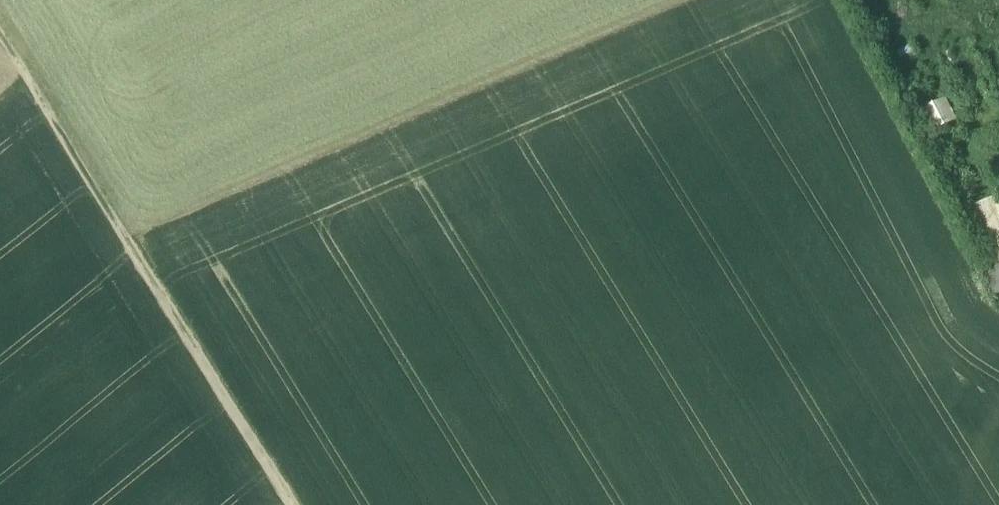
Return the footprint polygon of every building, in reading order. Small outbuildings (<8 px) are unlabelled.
[(956,122),(944,100),(920,113),(931,135),(956,122)] [(995,268),(998,266),(998,217),(998,216),(998,203),(997,198),(970,209),(995,268)] [(995,268),(978,275),(989,301),(998,297),(998,266),(995,268)]
